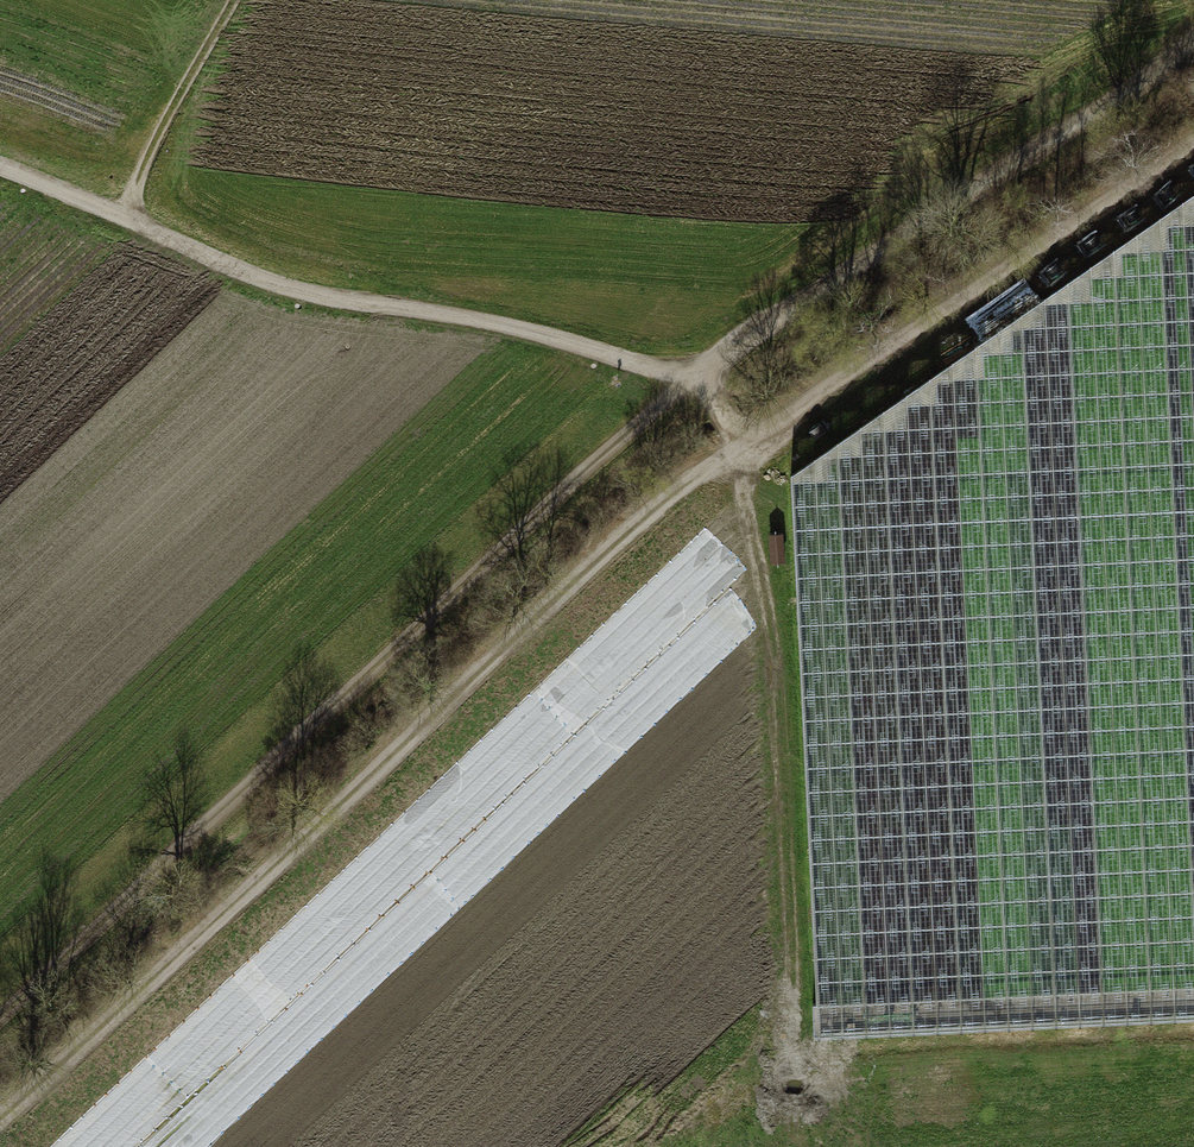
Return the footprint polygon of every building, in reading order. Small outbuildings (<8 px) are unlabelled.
[(803,463),(827,1004),(1193,989),(1193,192),(803,463)]
